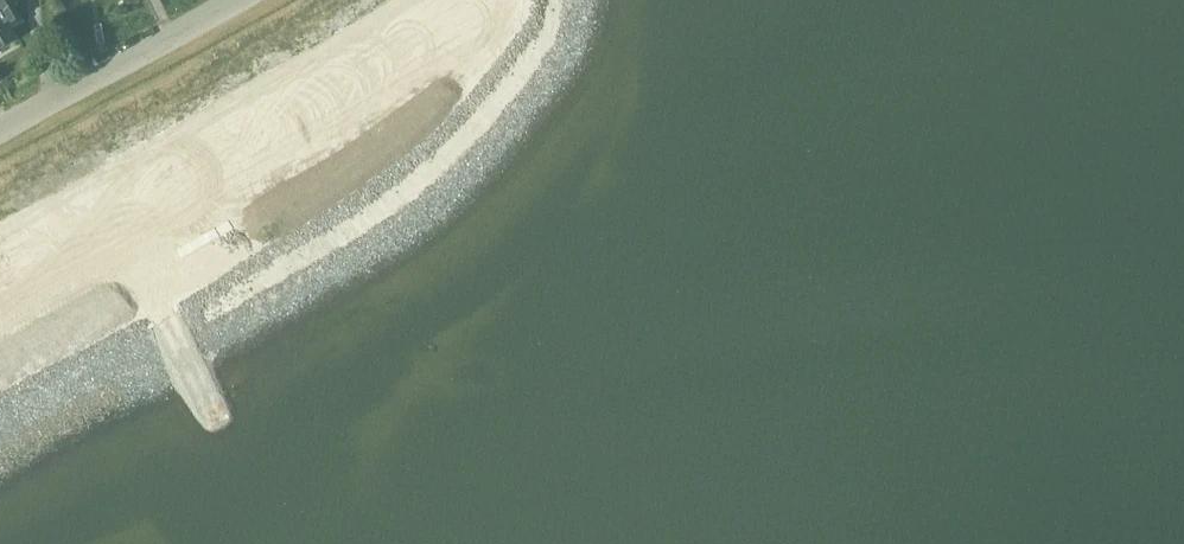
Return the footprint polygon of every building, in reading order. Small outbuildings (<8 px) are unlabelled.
[(17,44),(11,34),(24,26),(10,0),(0,0),(0,53),(17,44)]
